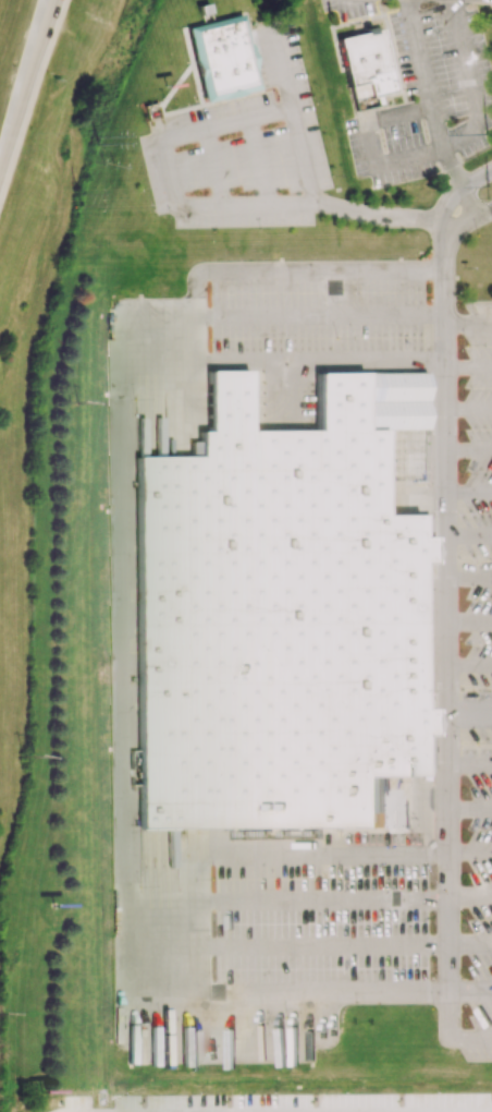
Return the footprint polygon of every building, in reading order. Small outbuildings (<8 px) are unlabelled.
[(258,87),(204,101),(185,27),(239,14),(258,87)] [(378,29),(393,87),(352,98),(335,40),(366,33),(378,29)] [(137,827),(159,827),(194,827),(199,827),(385,825),(385,775),(421,774),(420,723),(420,657),(419,585),(418,546),(418,515),(379,515),(378,430),(361,430),(361,374),(316,374),(317,430),(250,431),(250,371),(207,371),(208,430),(197,430),(198,456),(155,456),(133,456),(137,827)] [(426,428),(426,373),(361,374),(361,430),(378,430),(426,428)]
